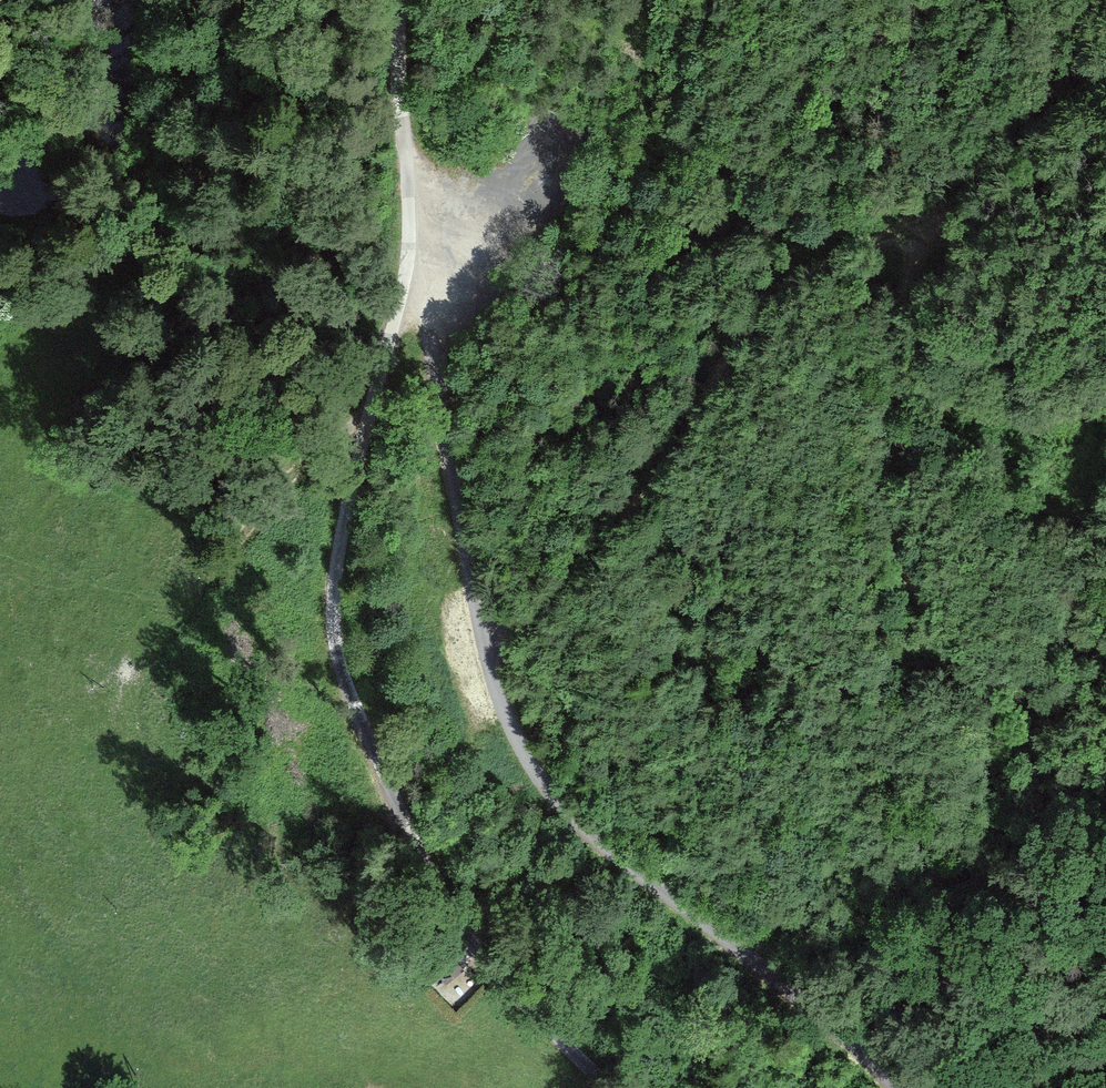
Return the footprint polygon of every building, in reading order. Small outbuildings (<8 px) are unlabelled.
[(415,945),(448,983),(464,968),(432,931),(415,945)]
